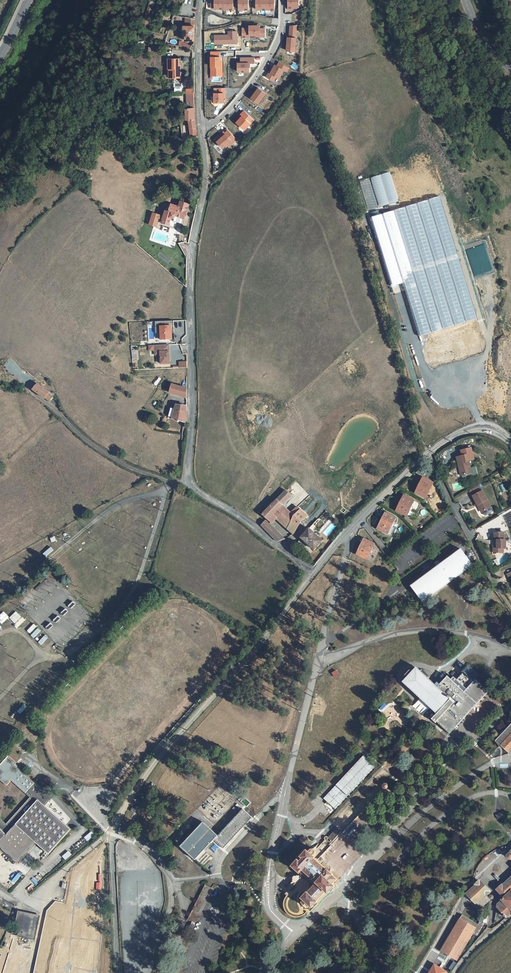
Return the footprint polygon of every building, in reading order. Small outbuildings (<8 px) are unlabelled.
[(224,12),(233,12),(233,0),(228,0),(228,3),(220,3),(220,0),(215,0),(215,12),(224,12)] [(275,12),(275,0),(270,0),(270,3),(262,3),(262,0),(257,0),(257,12),(266,12),(266,15),(270,15),(270,12),(275,12)] [(299,0),(293,0),(289,0),(288,12),(293,12),(293,10),(297,10),(299,10),(299,0)] [(249,5),(245,5),(245,3),(239,3),(239,15),(249,15),(249,5)] [(184,43),(195,44),(196,21),(186,20),(186,28),(185,28),(184,43)] [(265,39),(265,31),(260,31),(260,28),(250,28),(250,31),(242,31),(242,40),(250,40),(250,38),(256,38),(260,38),(260,39),(265,39)] [(287,53),(295,54),(297,33),(290,32),(290,37),(291,38),(291,40),(290,40),(288,40),(287,53)] [(215,46),(237,46),(237,34),(229,34),(229,38),(215,38),(215,46)] [(211,54),(212,76),(221,76),(221,64),(221,59),(220,59),(220,54),(211,54)] [(249,74),(249,66),(254,66),(254,60),(241,60),(241,66),(238,66),(238,74),(249,74)] [(170,64),(170,73),(169,82),(180,81),(180,72),(178,72),(178,63),(170,64)] [(221,76),(212,76),(212,78),(222,78),(222,64),(221,64),(221,76)] [(287,74),(289,70),(280,65),(277,68),(276,67),(271,76),(269,75),(266,80),(274,84),(276,79),(279,81),(284,73),(287,74)] [(218,90),(218,95),(215,95),(215,105),(224,105),(224,100),(224,96),(225,96),(225,90),(218,90)] [(266,96),(259,91),(251,100),(259,106),(266,96)] [(196,140),(195,128),(194,97),(187,97),(188,114),(186,114),(187,125),(189,124),(190,140),(196,140)] [(237,125),(245,132),(254,122),(244,113),(241,117),(243,119),(237,125)] [(224,150),(227,147),(229,149),(237,142),(227,131),(223,134),(224,135),(220,138),(215,142),(217,145),(218,144),(224,150)] [(174,218),(181,221),(185,210),(178,208),(177,213),(168,210),(166,215),(163,214),(161,220),(160,225),(167,227),(169,222),(173,223),(174,218)] [(157,219),(151,217),(146,228),(153,230),(157,219)] [(153,329),(156,329),(156,335),(158,335),(158,342),(169,342),(169,332),(171,332),(170,323),(152,324),(153,329)] [(158,357),(158,366),(167,365),(166,347),(152,347),(152,357),(158,357)] [(37,385),(32,392),(45,402),(48,399),(47,397),(48,395),(37,385)] [(166,395),(185,399),(184,390),(169,386),(166,395)] [(178,422),(184,424),(185,408),(175,405),(173,409),(169,408),(166,417),(170,419),(176,423),(178,422)] [(472,473),(467,455),(457,458),(461,476),(472,473)] [(421,492),(428,497),(436,482),(426,476),(418,491),(421,492)] [(283,505),(292,496),(285,490),(263,515),(267,519),(261,526),(269,535),(273,530),(269,525),(275,519),(294,531),(297,526),(300,521),(305,516),(306,515),(296,506),(291,511),(283,505)] [(483,491),(473,496),(478,505),(479,505),(483,512),(491,508),(483,491)] [(399,510),(408,515),(416,500),(406,495),(398,509),(399,510)] [(380,528),(389,532),(396,517),(387,512),(380,528)] [(308,528),(299,538),(313,549),(321,540),(308,528)] [(275,542),(281,539),(273,530),(269,535),(275,542)] [(494,553),(504,553),(504,549),(503,544),(506,544),(506,540),(504,540),(504,533),(495,533),(495,541),(497,540),(497,546),(493,546),(494,553)] [(359,553),(368,558),(376,543),(366,538),(359,553)] [(459,549),(410,585),(421,600),(471,564),(459,549)] [(9,617),(14,623),(21,617),(15,611),(9,617)] [(439,720),(452,732),(460,723),(462,726),(466,722),(464,719),(490,692),(488,690),(477,679),(481,676),(471,667),(456,682),(449,675),(439,686),(419,666),(416,670),(415,669),(413,668),(412,668),(407,673),(407,675),(409,677),(406,680),(439,712),(434,717),(438,721),(439,720)] [(510,737),(510,725),(496,741),(502,747),(510,737)] [(510,751),(510,737),(502,747),(509,753),(510,751)] [(11,773),(15,768),(7,761),(0,769),(0,786),(1,787),(11,773)] [(17,864),(35,846),(47,857),(71,831),(45,808),(50,803),(17,774),(16,776),(13,773),(12,774),(11,773),(1,787),(7,792),(11,787),(28,801),(3,830),(0,828),(0,850),(17,864)] [(390,785),(389,784),(388,783),(386,783),(384,786),(381,783),(331,837),(328,841),(332,845),(362,813),(385,788),(387,788),(388,788),(389,788),(390,787),(390,785)] [(204,821),(181,846),(197,860),(216,840),(225,848),(253,818),(244,809),(219,836),(204,821)] [(505,811),(497,815),(498,819),(502,817),(503,820),(507,818),(505,811)] [(91,831),(84,837),(87,841),(94,835),(91,831)] [(330,870),(329,870),(318,860),(317,858),(318,856),(317,855),(318,854),(319,852),(319,850),(316,847),(312,850),(311,848),(309,850),(308,849),(293,864),(294,865),(293,866),(300,874),(304,870),(317,884),(308,893),(307,892),(301,899),(304,901),(301,904),(302,905),(301,906),(305,910),(306,908),(307,909),(310,907),(312,909),(312,908),(318,902),(317,901),(326,892),(329,894),(336,886),(334,884),(339,880),(334,875),(335,874),(330,870)] [(86,870),(87,884),(99,883),(98,870),(86,870)] [(507,917),(510,914),(510,880),(505,886),(504,885),(498,890),(502,895),(500,896),(499,899),(502,903),(500,905),(499,908),(507,917)] [(477,885),(478,887),(469,895),(482,910),(491,901),(488,897),(491,894),(481,882),(477,885)] [(207,885),(189,920),(194,922),(190,931),(193,933),(197,924),(199,925),(216,890),(207,885)] [(203,890),(196,886),(191,896),(197,900),(203,890)] [(54,904),(51,920),(57,921),(61,905),(54,904)] [(17,910),(11,934),(34,940),(40,916),(17,910)] [(463,915),(442,951),(457,960),(473,935),(478,938),(485,926),(479,922),(478,925),(463,915)]
